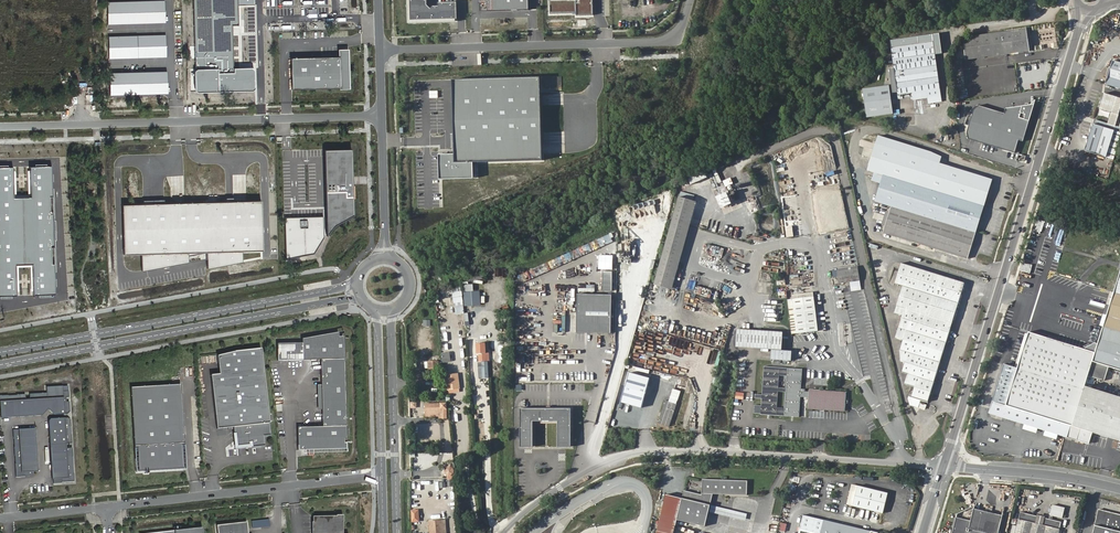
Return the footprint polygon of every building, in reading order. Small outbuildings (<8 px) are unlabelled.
[(109,2),(109,25),(167,23),(166,0),(109,2)] [(196,70),(194,70),(195,93),(254,90),(254,68),(234,68),(233,25),(238,25),(237,5),(254,5),(253,0),(193,0),(196,70)] [(412,20),(459,19),(458,1),(428,2),(428,0),(411,0),(412,20)] [(480,3),(481,3),(488,2),(488,10),(489,10),(530,9),(530,0),(480,0),(480,3)] [(550,12),(592,11),(592,0),(550,0),(550,12)] [(1026,29),(999,33),(963,38),(966,59),(1029,50),(1026,29)] [(168,35),(110,36),(111,58),(168,57),(168,35)] [(926,99),(939,97),(941,97),(939,88),(934,55),(942,54),(939,35),(890,41),(890,47),(897,93),(898,95),(920,92),(921,99),(926,99)] [(339,56),(291,57),(292,89),(340,88),(340,89),(350,88),(349,48),(339,48),(339,56)] [(1113,61),(1105,84),(1119,89),(1119,63),(1113,61)] [(169,71),(111,73),(111,95),(169,93),(169,71)] [(440,153),(441,178),(476,177),(475,162),(545,159),(542,76),(454,80),(456,153),(440,153)] [(889,85),(862,89),(866,118),(893,114),(889,85)] [(1086,151),(1107,158),(1115,132),(1119,116),(1119,103),(1104,98),(1100,110),(1111,114),(1108,123),(1097,120),(1096,126),(1094,125),(1086,151)] [(1004,113),(978,106),(973,110),(966,133),(968,139),(1014,152),(1018,140),(1022,142),(1033,105),(1005,109),(1004,113)] [(1115,132),(1107,158),(1113,160),(1119,138),(1119,133),(1115,132)] [(884,178),(882,184),(876,203),(892,208),(884,234),(969,260),(993,181),(940,165),(942,158),(937,155),(898,143),(879,137),(876,146),(868,173),(875,175),(884,178)] [(356,215),(352,148),(324,149),(328,235),(337,224),(356,215)] [(0,170),(0,298),(19,297),(18,262),(37,261),(38,297),(58,297),(54,169),(31,170),(32,193),(17,194),(16,170),(0,170)] [(873,181),(882,184),(884,178),(875,175),(873,181)] [(725,187),(733,184),(731,178),(723,181),(725,187)] [(726,192),(716,197),(721,209),(732,204),(726,192)] [(680,195),(655,283),(669,287),(694,199),(680,195)] [(258,200),(124,204),(125,253),(259,250),(258,200)] [(323,217),(288,220),(291,256),(315,254),(324,239),(323,217)] [(785,227),(786,237),(794,237),(792,226),(785,227)] [(904,309),(898,328),(906,331),(900,351),(908,353),(902,373),(910,376),(904,394),(928,402),(934,383),(940,362),(965,284),(901,264),(895,284),(903,286),(897,306),(904,309)] [(851,287),(861,286),(857,266),(836,269),(838,280),(849,279),(851,287)] [(614,270),(604,270),(603,290),(613,290),(614,270)] [(1118,277),(1115,285),(1095,352),(1027,332),(1016,369),(1004,365),(992,402),(988,415),(1058,436),(1062,424),(1071,427),(1119,442),(1119,397),(1084,386),(1091,363),(1119,372),(1119,278),(1118,277)] [(465,306),(481,305),(479,291),(473,291),(473,284),(463,285),(465,306)] [(454,314),(464,314),(462,291),(453,292),(454,314)] [(612,332),(613,294),(579,293),(578,332),(612,332)] [(813,293),(787,296),(791,332),(796,332),(797,330),(818,328),(813,293)] [(767,320),(779,321),(781,302),(768,301),(767,320)] [(782,350),(783,332),(737,329),(736,346),(782,350)] [(322,428),(297,428),(298,451),(308,451),(308,456),(313,456),(313,451),(346,450),(346,444),(344,444),(344,440),(346,440),(343,338),(339,338),(338,333),(301,340),(302,344),(277,345),(277,362),(320,361),(322,428)] [(489,343),(478,343),(478,378),(488,378),(488,361),(489,361),(489,343)] [(270,436),(260,349),(234,352),(217,356),(219,374),(210,375),(216,430),(233,428),(235,448),(248,447),(247,446),(252,445),(252,448),(264,446),(263,436),(270,436)] [(443,362),(453,361),(451,351),(441,353),(443,362)] [(435,354),(425,354),(425,363),(435,363),(435,354)] [(808,397),(808,391),(801,391),(802,369),(764,366),(762,394),(755,394),(755,398),(762,398),(762,405),(755,405),(754,413),(761,413),(761,414),(799,417),(801,396),(808,397)] [(459,372),(448,373),(449,387),(460,386),(459,372)] [(185,456),(181,385),(131,388),(135,459),(138,459),(139,472),(183,469),(183,456),(185,456)] [(69,402),(67,402),(66,398),(69,398),(69,392),(68,392),(68,387),(63,387),(63,386),(47,387),(47,393),(30,395),(30,400),(26,400),(26,395),(17,395),(17,396),(9,396),(0,396),(0,403),(1,418),(42,416),(48,409),(54,415),(68,414),(70,412),(69,402)] [(846,392),(809,388),(808,391),(808,397),(806,407),(845,411),(846,392)] [(643,407),(645,393),(624,389),(621,402),(643,407)] [(428,398),(429,407),(440,407),(442,413),(447,413),(445,398),(428,398)] [(695,409),(698,401),(688,398),(685,405),(695,409)] [(911,404),(925,409),(926,405),(920,402),(921,401),(913,398),(911,404)] [(669,427),(676,404),(665,401),(658,423),(669,427)] [(573,446),(573,407),(522,407),(522,446),(535,446),(535,420),(543,420),(560,420),(560,422),(560,446),(573,446)] [(73,457),(72,448),(67,449),(66,445),(72,444),(71,435),(71,436),(70,427),(71,427),(71,420),(68,418),(50,419),(48,422),(52,480),(53,480),(54,484),(62,483),(74,482),(74,474),(73,474),(72,457),(73,457)] [(1062,424),(1058,436),(1067,439),(1071,427),(1062,424)] [(38,472),(35,429),(13,430),(14,439),(15,447),(14,447),(15,456),(16,464),(15,464),(16,477),(25,477),(33,476),(32,472),(38,472)] [(747,494),(747,479),(702,479),(702,494),(712,494),(747,494)] [(859,486),(853,506),(883,513),(888,493),(859,486)] [(709,505),(712,494),(702,494),(701,495),(683,491),(681,498),(676,520),(704,526),(708,511),(709,505)] [(656,532),(673,532),(676,520),(681,498),(665,494),(656,532)] [(747,513),(709,505),(708,511),(746,520),(747,513)] [(1042,518),(1025,514),(1021,532),(1064,532),(1066,523),(1057,521),(1058,517),(1067,519),(1069,510),(1058,507),(1057,510),(1056,513),(1054,520),(1050,519),(1048,526),(1041,524),(1042,518)] [(1007,516),(979,510),(976,522),(961,518),(957,532),(1002,532),(1007,516)] [(1096,532),(1119,532),(1119,517),(1101,512),(1096,532)] [(804,515),(800,532),(872,532),(804,515)] [(342,523),(343,523),(343,516),(336,516),(336,517),(312,517),(312,523),(311,523),(312,532),(342,532),(342,523)] [(1042,516),(1042,518),(1041,524),(1048,526),(1050,519),(1050,518),(1042,516)] [(445,517),(432,517),(433,532),(445,531),(445,517)] [(270,527),(269,520),(251,522),(252,529),(270,527)] [(780,522),(778,531),(785,532),(787,523),(780,522)] [(246,523),(217,526),(217,532),(248,532),(246,523)]
